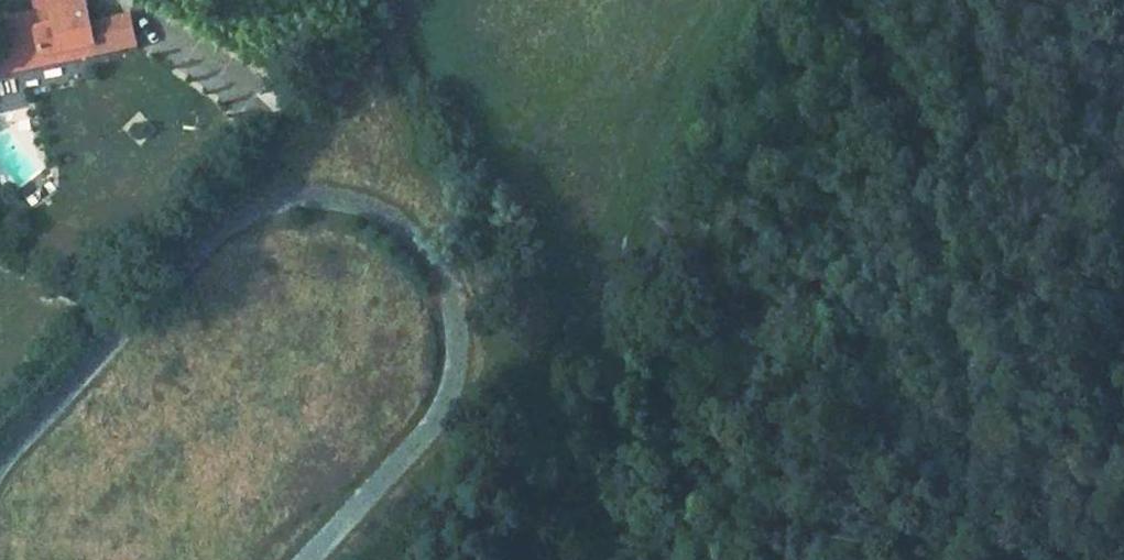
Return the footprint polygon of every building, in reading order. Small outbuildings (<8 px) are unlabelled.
[(67,52),(66,44),(96,39),(91,2),(91,0),(37,0),(38,10),(11,14),(19,59),(67,52)] [(157,60),(261,128),(291,83),(202,26),(193,39),(177,28),(157,60)] [(28,105),(24,87),(85,75),(83,63),(58,68),(57,67),(0,77),(0,110),(28,105)]
